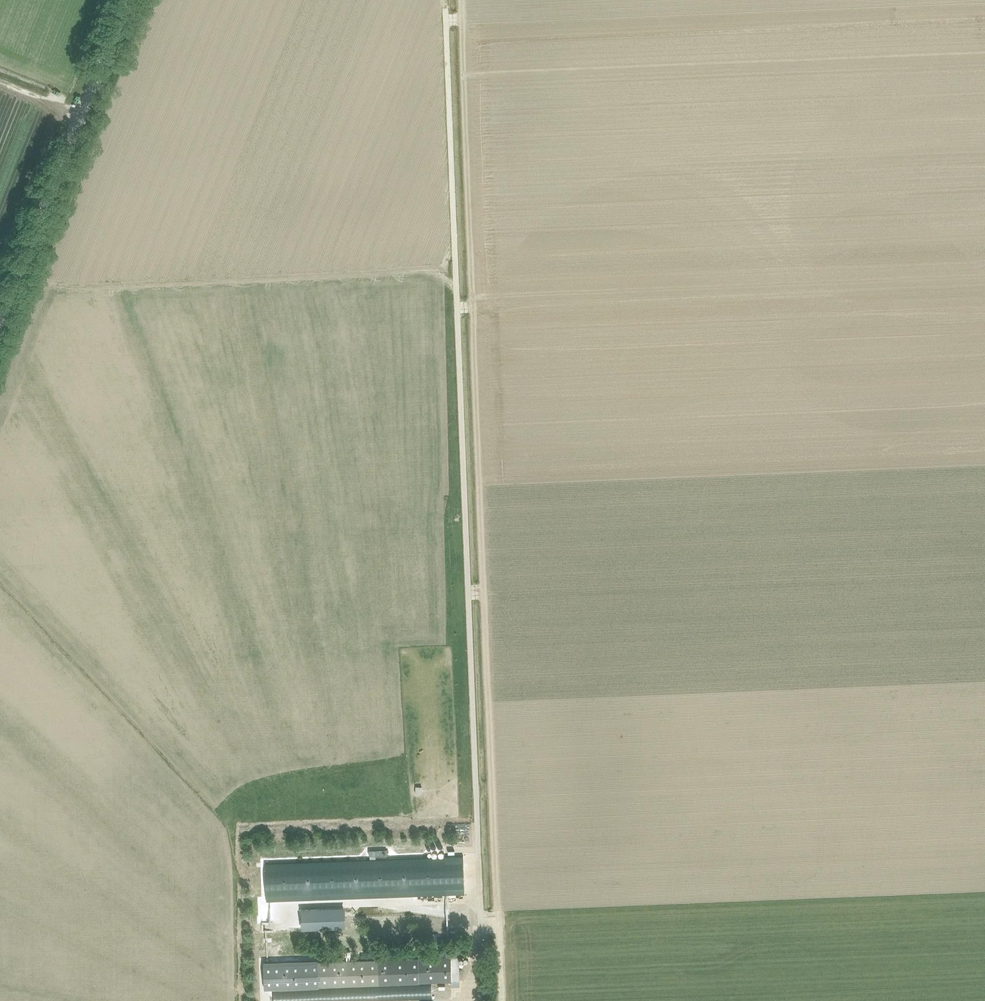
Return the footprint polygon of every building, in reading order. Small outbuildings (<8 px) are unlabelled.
[(393,767),(380,770),(382,780),(395,777),(393,767)] [(265,862),(266,902),(465,895),(463,855),(387,858),(387,850),(369,851),(369,859),(265,862)] [(344,909),(301,910),(302,930),(345,929),(344,909)] [(318,960),(318,958),(264,960),(265,987),(319,986),(332,985),(332,1000),(383,1000),(432,999),(431,982),(459,981),(458,956),(318,960)]
